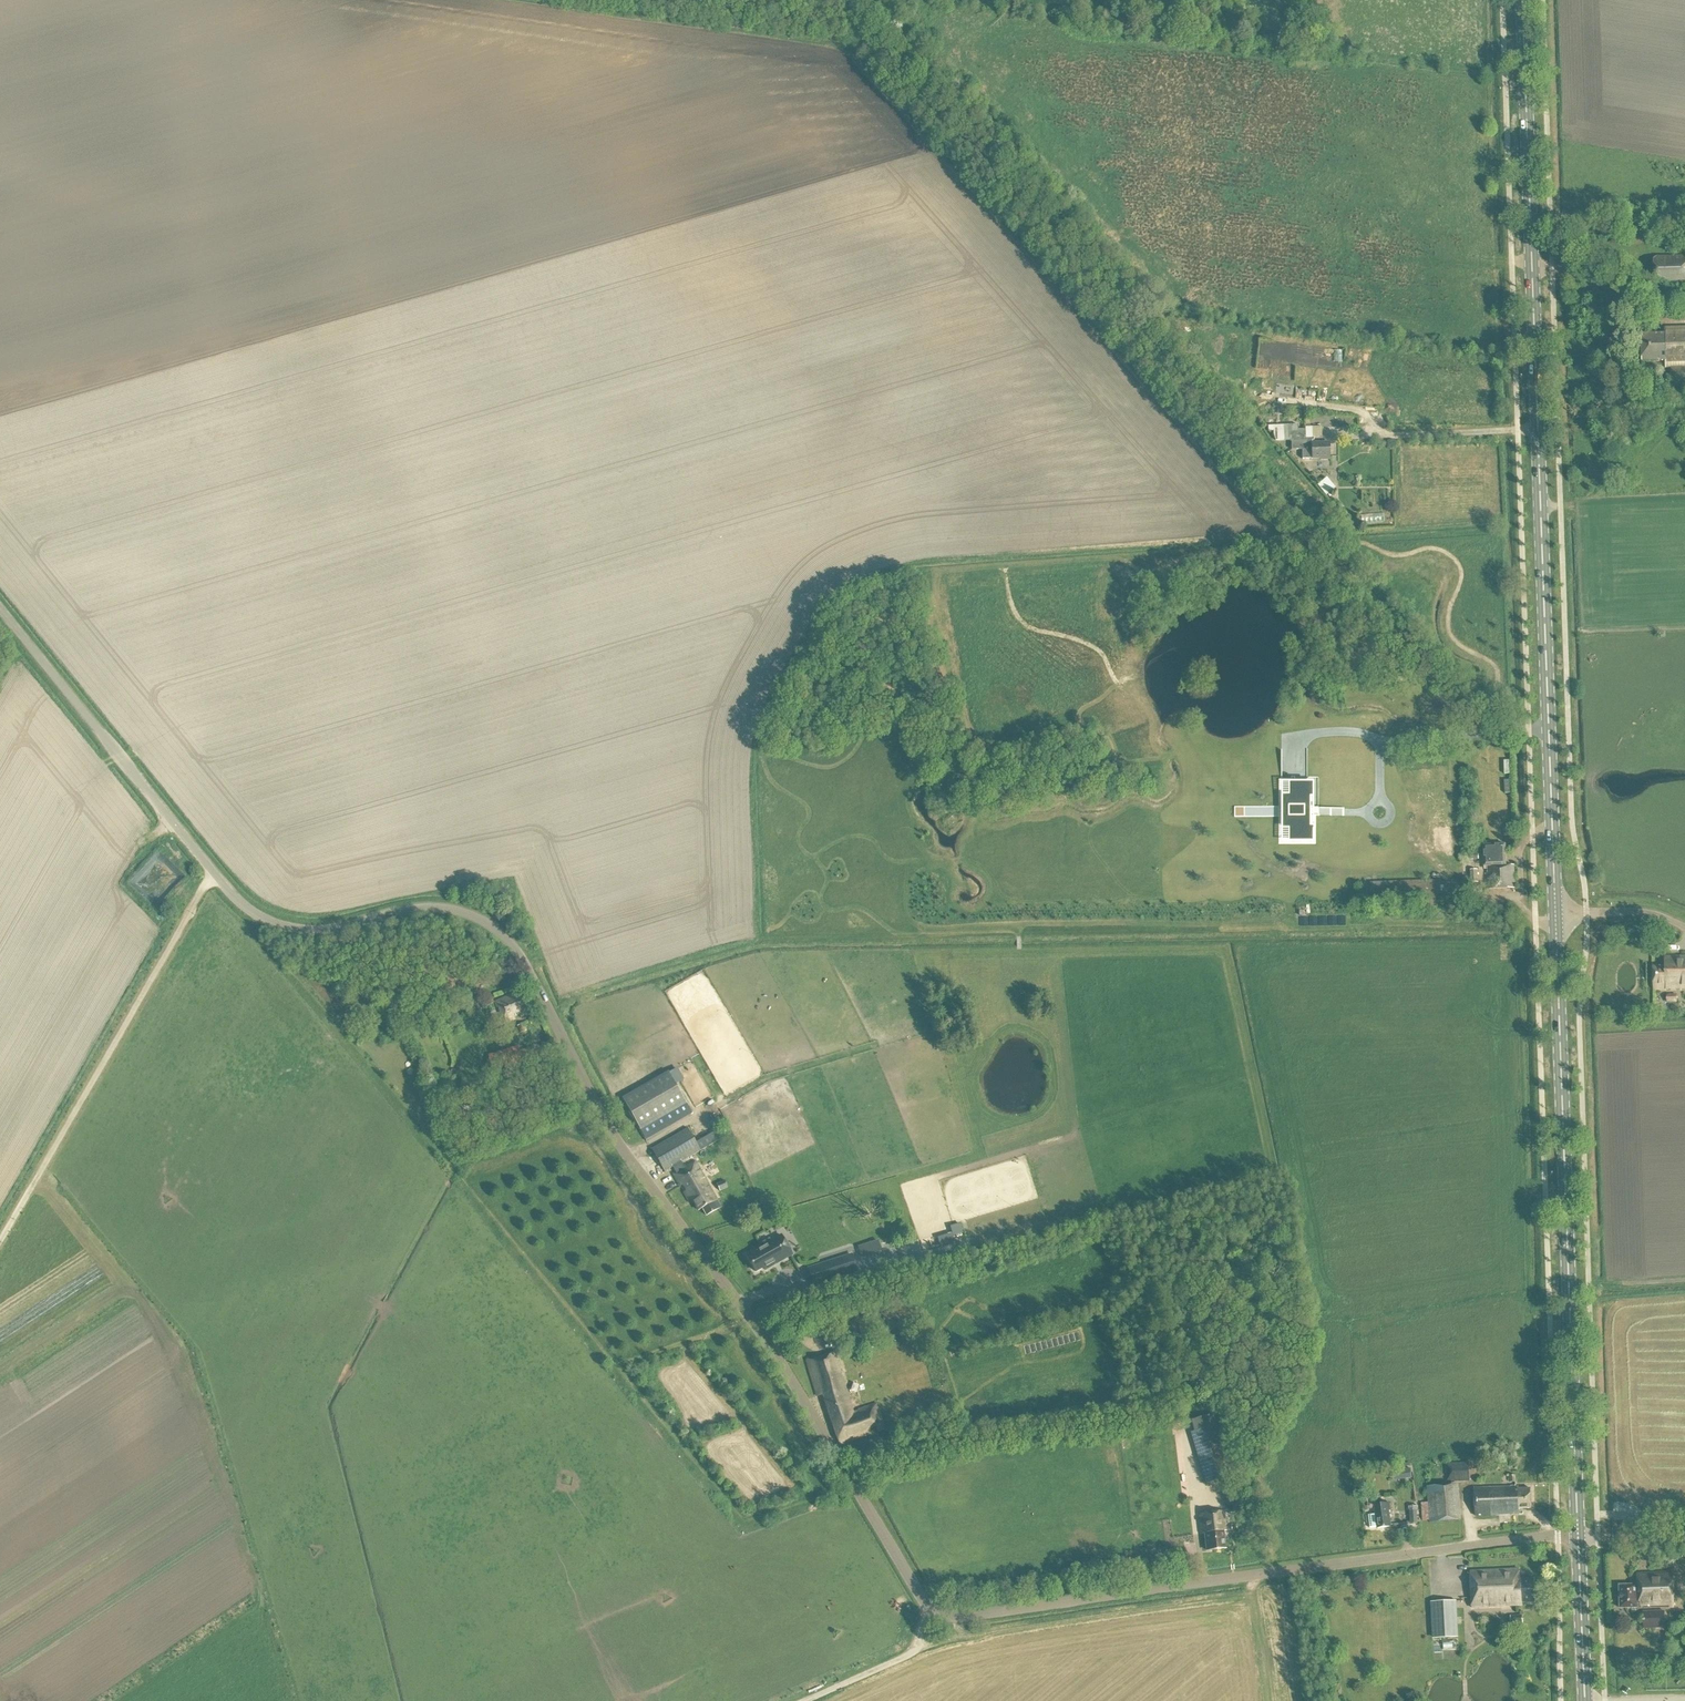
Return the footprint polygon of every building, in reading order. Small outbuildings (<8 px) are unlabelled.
[(1654,288),(1684,288),(1684,256),(1658,257),(1653,261),(1654,288)] [(1684,303),(1684,294),(1673,294),(1674,303),(1684,303)] [(1641,335),(1641,362),(1665,362),(1665,368),(1670,368),(1671,375),(1665,375),(1666,383),(1671,383),(1671,386),(1684,386),(1684,328),(1664,328),(1665,335),(1641,335)] [(1289,442),(1291,443),(1291,431),(1298,431),(1297,426),(1268,427),(1268,432),(1273,432),(1273,437),(1276,442),(1289,442)] [(1298,431),(1291,431),(1291,443),(1291,450),(1302,450),(1302,460),(1312,459),(1329,459),(1329,460),(1330,460),(1329,443),(1312,444),(1312,441),(1312,438),(1305,438),(1305,431),(1298,431)] [(1327,496),(1335,490),(1326,478),(1319,484),(1321,487),(1320,488),(1327,496)] [(1280,783),(1280,843),(1310,843),(1310,798),(1310,785),(1310,783),(1280,783)] [(1505,845),(1484,846),(1485,867),(1506,866),(1505,845)] [(1425,893),(1403,894),(1403,902),(1425,901),(1425,893)] [(1653,967),(1653,990),(1654,990),(1654,989),(1684,989),(1684,957),(1665,957),(1665,967),(1653,967)] [(521,991),(495,1003),(497,1008),(499,1008),(502,1016),(501,1016),(504,1024),(514,1019),(514,1018),(520,1015),(520,1017),(527,1014),(525,1009),(528,1008),(521,991)] [(523,1024),(518,1026),(521,1034),(526,1031),(523,1024)] [(669,1073),(622,1099),(646,1139),(692,1113),(669,1073)] [(687,1129),(651,1149),(664,1172),(673,1168),(676,1173),(673,1175),(680,1187),(685,1184),(688,1190),(684,1193),(689,1202),(692,1200),(698,1211),(702,1209),(706,1216),(721,1208),(695,1162),(684,1168),(681,1162),(700,1151),(687,1129)] [(724,1181),(716,1185),(720,1192),(727,1188),(724,1181)] [(746,1256),(755,1272),(763,1268),(765,1270),(792,1255),(781,1236),(770,1242),(771,1243),(763,1247),(762,1247),(746,1256)] [(851,1255),(809,1269),(814,1286),(857,1273),(851,1255)] [(857,1324),(836,1332),(841,1346),(862,1339),(857,1324)] [(816,1357),(806,1360),(817,1397),(823,1395),(839,1445),(871,1434),(869,1429),(875,1427),(877,1432),(884,1430),(877,1404),(859,1410),(859,1411),(853,1413),(834,1352),(824,1355),(825,1360),(818,1362),(816,1357)] [(1190,1432),(1205,1484),(1231,1476),(1212,1414),(1194,1419),(1197,1430),(1190,1432)] [(1469,1463),(1446,1464),(1446,1483),(1470,1482),(1469,1463)] [(1411,1469),(1397,1471),(1398,1480),(1412,1478),(1411,1469)] [(1460,1521),(1458,1487),(1429,1489),(1431,1523),(1460,1521)] [(1518,1487),(1474,1488),(1475,1516),(1519,1514),(1519,1509),(1531,1508),(1531,1489),(1518,1489),(1518,1487)] [(1390,1503),(1375,1505),(1376,1515),(1368,1515),(1370,1528),(1377,1528),(1377,1529),(1391,1527),(1389,1511),(1391,1511),(1390,1503)] [(1199,1514),(1201,1534),(1205,1533),(1207,1551),(1224,1549),(1222,1531),(1226,1531),(1223,1511),(1199,1514)] [(1519,1570),(1470,1572),(1472,1608),(1522,1606),(1522,1603),(1535,1602),(1534,1579),(1520,1580),(1519,1570)] [(1672,1573),(1637,1574),(1637,1585),(1619,1586),(1620,1608),(1674,1607),(1672,1573)] [(1454,1601),(1433,1602),(1435,1639),(1456,1638),(1454,1601)] [(1643,1629),(1653,1628),(1652,1612),(1643,1612),(1643,1629)]
